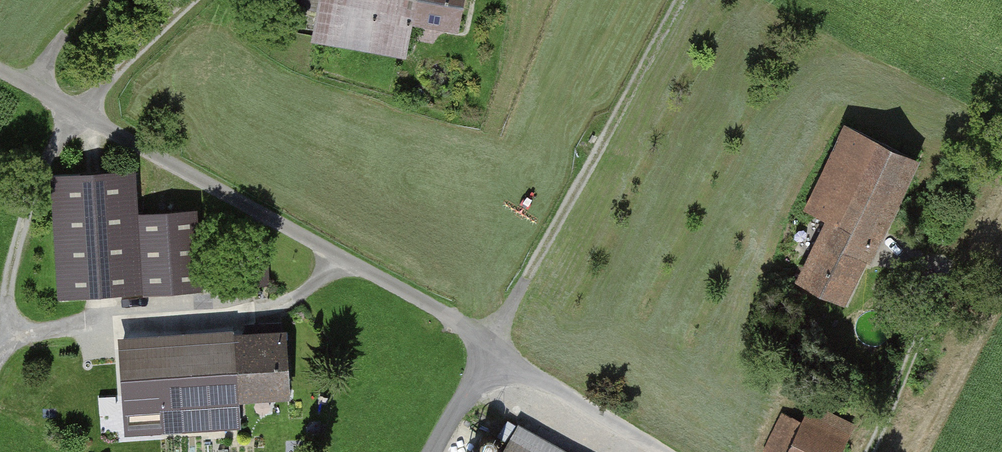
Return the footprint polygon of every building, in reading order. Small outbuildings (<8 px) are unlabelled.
[(319,40),(412,57),(418,26),(467,35),(474,0),(326,0),(319,40)] [(923,164),(854,129),(814,208),(836,220),(806,277),(852,301),(923,164)] [(144,174),(61,179),(68,295),(207,287),(202,213),(147,216),(144,174)] [(286,394),(283,330),(125,340),(131,432),(238,425),(236,397),(286,394)] [(816,407),(808,425),(789,416),(771,451),(846,451),(858,428),(816,407)] [(509,438),(501,451),(535,451),(509,438)]
